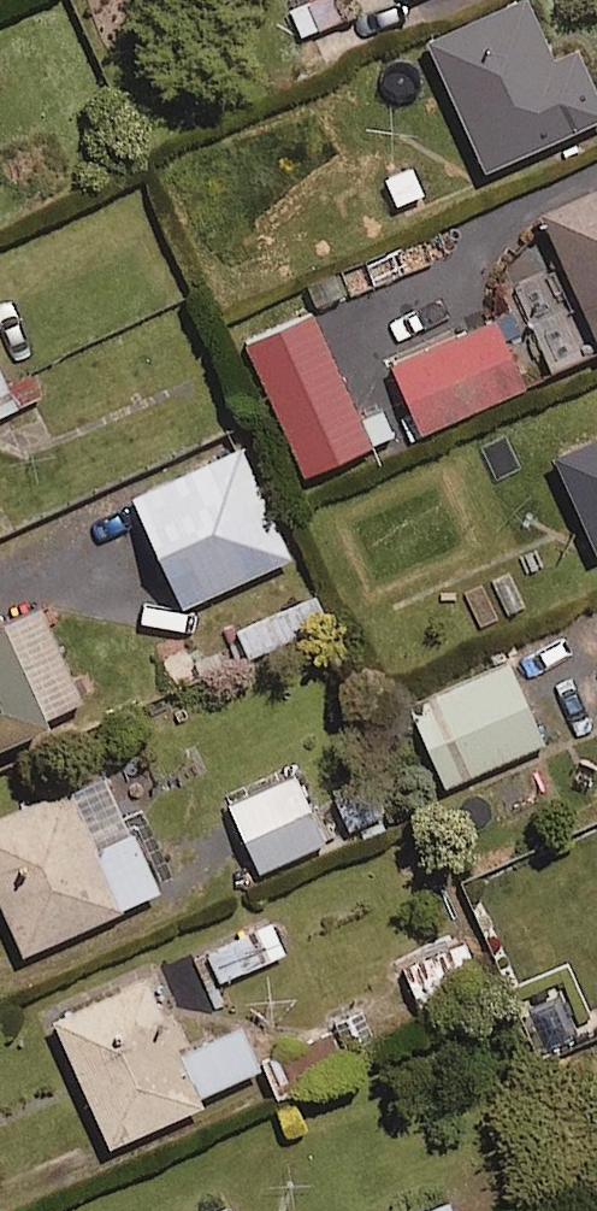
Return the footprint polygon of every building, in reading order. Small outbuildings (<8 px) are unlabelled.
[(284,9),(297,42),(346,23),(337,0),(309,0),(284,9)] [(528,0),(524,0),(428,43),(486,173),(596,123),(596,97),(576,51),(555,61),(528,0)] [(419,162),(381,178),(394,212),(433,197),(419,162)] [(542,219),(596,334),(596,193),(542,219)] [(371,448),(312,317),(246,347),(305,478),(371,448)] [(527,387),(496,319),(392,366),(423,434),(527,387)] [(0,365),(0,421),(45,398),(28,364),(5,375),(0,365)] [(559,460),(596,544),(596,442),(559,460)] [(291,560),(241,448),(133,496),(183,609),(291,560)] [(83,704),(39,604),(0,621),(0,751),(49,729),(46,721),(83,704)] [(544,744),(508,664),(408,709),(444,789),(544,744)] [(367,768),(327,785),(347,831),(387,815),(367,768)] [(325,844),(294,773),(226,803),(257,874),(325,844)] [(68,791),(0,821),(0,901),(24,955),(160,894),(134,835),(96,852),(68,791)] [(285,953),(270,921),(208,950),(223,982),(285,953)] [(468,936),(405,967),(422,1003),(485,972),(468,936)] [(176,1057),(144,983),(56,1021),(110,1148),(202,1108),(198,1098),(258,1072),(240,1030),(176,1057)] [(423,1210),(455,1210),(450,1199),(423,1210)]
